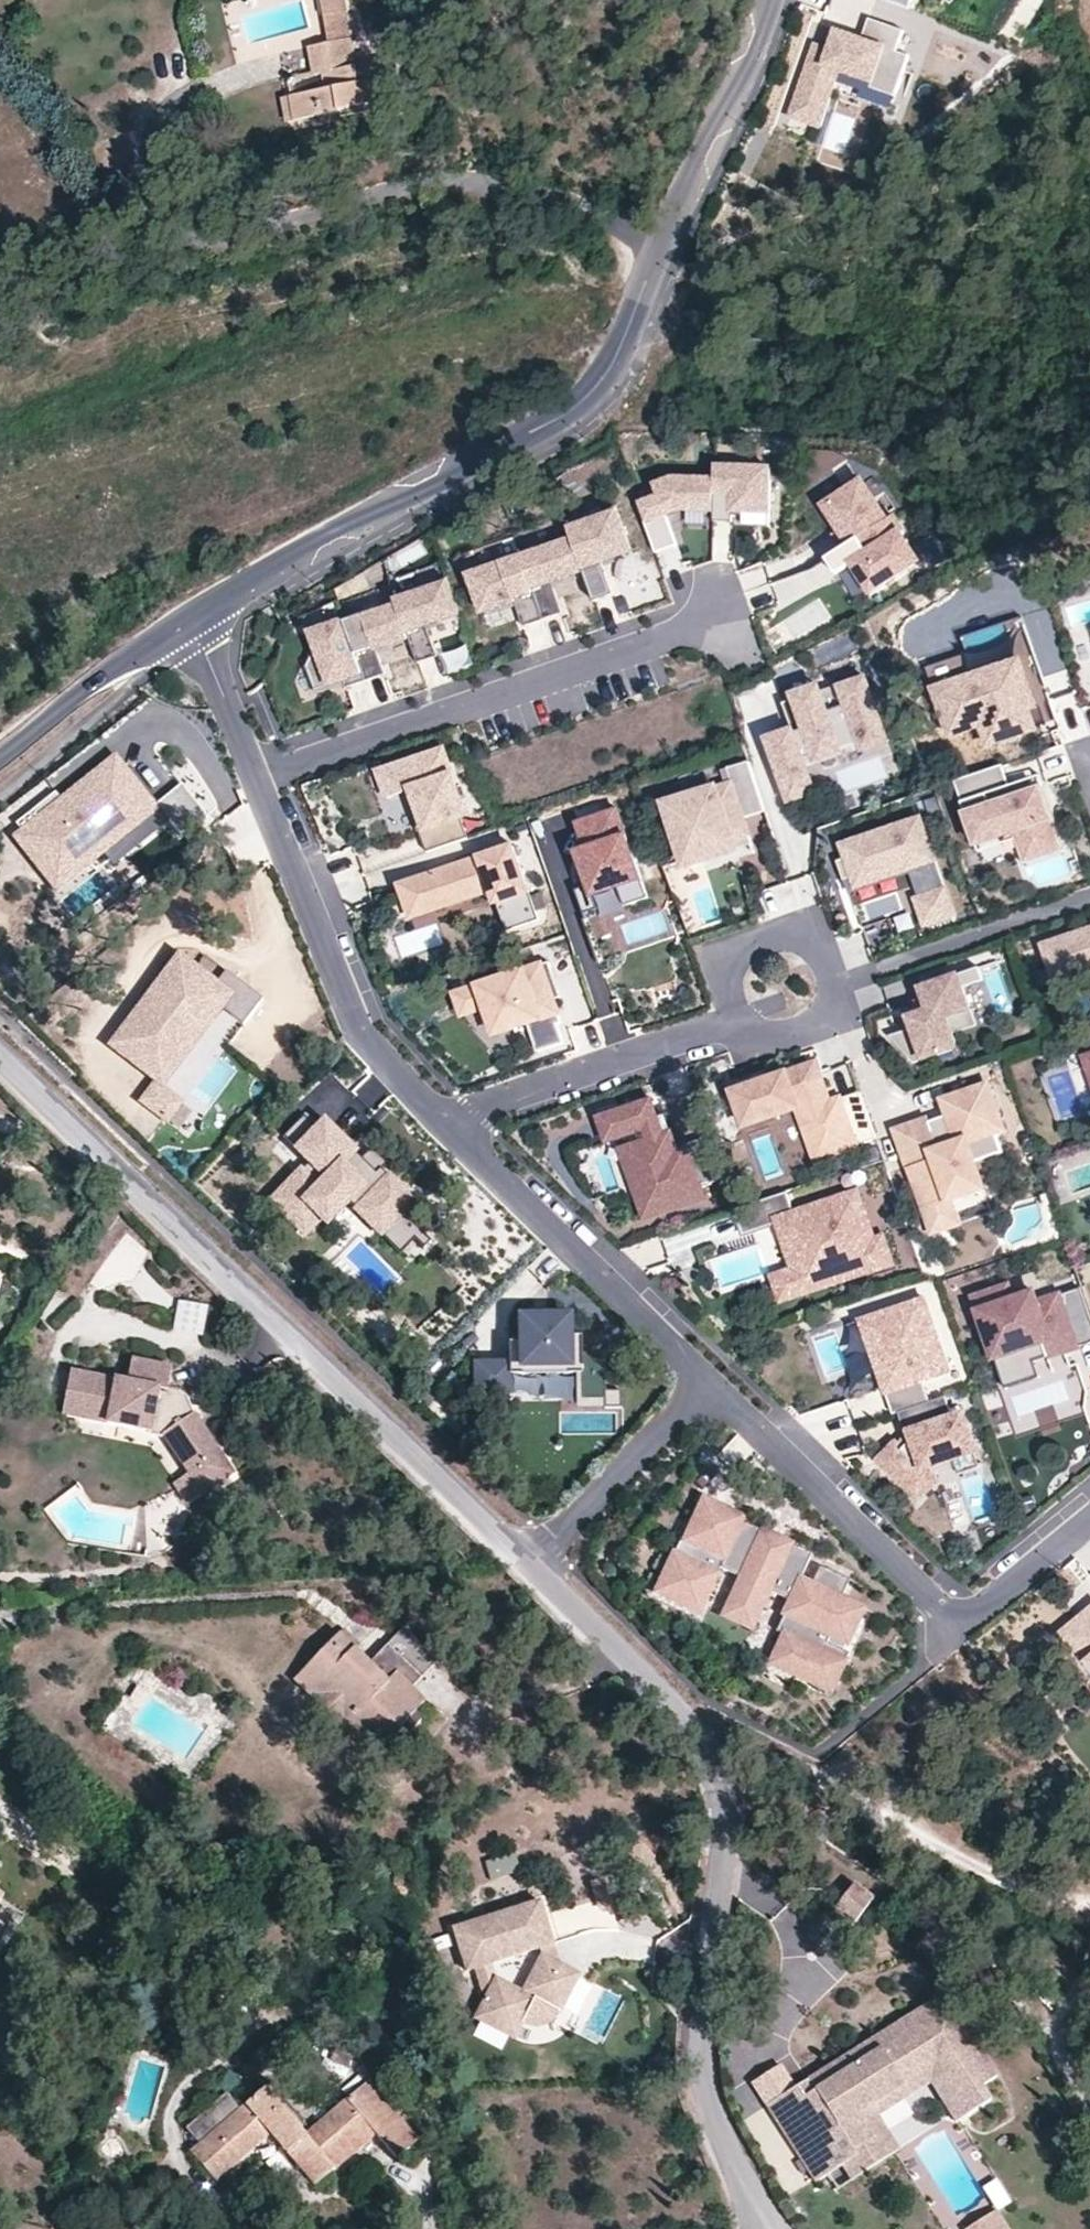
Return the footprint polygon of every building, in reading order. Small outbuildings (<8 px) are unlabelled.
[(909,10),(912,0),(880,0),(909,10)] [(1043,0),(1022,0),(1001,36),(1019,47),(1046,2),(1043,0)] [(425,25),(431,23),(424,11),(421,13),(416,16),(422,26),(425,25)] [(329,43),(353,39),(348,12),(325,16),(329,43)] [(815,46),(789,117),(819,128),(839,72),(872,84),(870,89),(894,98),(909,58),(896,53),(904,33),(869,20),(862,41),(842,34),(835,53),(829,51),(815,46)] [(835,53),(842,34),(836,32),(829,51),(835,53)] [(372,104),(374,113),(405,107),(396,57),(357,65),(353,39),(329,43),(309,47),(314,75),(323,74),(326,91),(291,98),(295,122),(341,113),(341,109),(372,104)] [(295,122),(291,98),(282,99),(287,124),(295,122)] [(341,109),(341,113),(343,119),(374,113),(372,104),(341,109)] [(771,472),(717,470),(716,483),(715,514),(715,525),(733,526),(734,515),(770,516),(771,472)] [(715,514),(716,483),(674,482),(656,488),(661,500),(640,507),(657,556),(678,548),(668,518),(682,513),(715,514)] [(826,514),(850,552),(892,526),(869,488),(826,514)] [(591,578),(602,610),(622,603),(609,569),(638,559),(623,515),(594,525),(595,530),(576,537),(578,543),(591,578)] [(859,569),(876,596),(927,564),(900,521),(892,526),(850,552),(833,563),(843,579),(859,569)] [(556,556),(528,565),(549,627),(568,621),(558,590),(591,578),(578,543),(554,551),(556,556)] [(530,634),(549,627),(528,565),(507,572),(506,568),(474,579),(488,621),(521,609),(530,634)] [(403,608),(404,613),(416,646),(424,671),(444,665),(433,635),(466,623),(453,586),(430,593),(432,598),(403,608)] [(371,622),(351,629),(372,688),(391,682),(383,657),(416,646),(404,613),(372,624),(371,622)] [(372,688),(351,629),(319,640),(324,653),(314,674),(322,697),(350,687),(352,692),(353,695),(372,688)] [(850,635),(812,648),(818,666),(856,653),(850,635)] [(1037,712),(1019,658),(930,688),(949,744),(986,731),(993,751),(1039,735),(1032,714),(1037,712)] [(793,732),(768,740),(784,785),(809,776),(802,758),(813,754),(816,762),(842,753),(841,750),(860,744),(862,751),(889,742),(867,680),(841,689),(847,707),(829,713),(821,691),(784,704),(793,732)] [(350,687),(322,697),(324,702),(352,692),(350,687)] [(1089,728),(1089,714),(1079,691),(1050,705),(1067,740),(1089,728)] [(389,800),(405,794),(410,809),(418,806),(426,829),(419,832),(427,853),(468,839),(461,818),(466,817),(443,752),(380,774),(389,800)] [(156,810),(142,793),(116,761),(11,846),(55,900),(160,816),(156,810)] [(1014,801),(1003,768),(954,785),(976,848),(1015,835),(1023,858),(1059,845),(1045,804),(996,820),(992,809),(1014,801)] [(767,815),(752,769),(732,775),(737,790),(717,796),(715,789),(659,808),(681,877),(741,857),(737,847),(755,842),(748,822),(767,815)] [(809,776),(784,785),(789,801),(814,792),(809,776)] [(156,810),(163,805),(149,788),(142,793),(156,810)] [(183,789),(163,805),(156,810),(160,816),(180,840),(207,818),(183,789)] [(1059,845),(1023,858),(1025,866),(1067,851),(1050,802),(1045,804),(1059,845)] [(418,832),(419,832),(426,829),(418,806),(410,809),(418,832)] [(617,810),(578,824),(590,858),(581,861),(588,880),(575,885),(585,914),(598,909),(593,896),(618,888),(624,906),(647,898),(617,810)] [(957,919),(922,819),(844,846),(849,861),(841,864),(847,883),(856,880),(860,891),(912,872),(914,877),(922,899),(917,901),(927,930),(957,919)] [(400,886),(406,902),(426,894),(432,911),(491,890),(505,932),(538,921),(513,847),(400,886)] [(860,891),(856,880),(847,883),(853,898),(914,877),(912,872),(860,891)] [(817,879),(766,888),(771,914),(822,905),(817,879)] [(412,919),(432,911),(426,894),(406,902),(412,919)] [(1044,945),(1055,977),(1089,965),(1089,929),(1044,945)] [(193,973),(180,963),(115,1047),(159,1081),(142,1104),(167,1123),(217,1058),(219,1059),(262,1002),(204,958),(193,973)] [(1001,974),(997,961),(978,968),(982,981),(1001,974)] [(528,1025),(538,1053),(564,1044),(557,1025),(562,1024),(554,1001),(549,987),(550,967),(549,964),(456,996),(463,1016),(487,1008),(496,1036),(528,1025)] [(561,999),(550,967),(549,987),(554,1001),(561,999)] [(982,981),(978,968),(920,988),(925,1000),(930,999),(933,1008),(908,1017),(922,1059),(956,1048),(951,1033),(975,1025),(962,987),(982,981)] [(875,1138),(859,1092),(829,1102),(821,1080),(814,1083),(808,1066),(733,1092),(745,1126),(797,1108),(815,1159),(875,1138)] [(945,1112),(895,1130),(936,1242),(1004,1217),(984,1162),(1015,1151),(991,1085),(942,1103),(945,1112)] [(700,1186),(724,1178),(710,1138),(685,1146),(686,1149),(677,1152),(671,1133),(663,1136),(657,1119),(651,1101),(599,1119),(607,1143),(645,1130),(649,1140),(638,1144),(653,1189),(636,1195),(644,1219),(704,1198),(700,1186)] [(303,1113),(283,1133),(309,1160),(270,1197),(302,1231),(341,1194),(367,1221),(382,1207),(412,1238),(421,1248),(428,1241),(400,1212),(411,1201),(380,1168),(385,1163),(370,1148),(360,1158),(324,1120),(317,1127),(303,1113)] [(665,1116),(657,1119),(663,1136),(671,1133),(665,1116)] [(653,1189),(638,1144),(620,1150),(636,1195),(653,1189)] [(787,1193),(735,1210),(743,1234),(772,1224),(778,1222),(782,1236),(787,1234),(798,1268),(794,1270),(802,1294),(891,1263),(882,1238),(873,1241),(857,1192),(794,1214),(787,1193)] [(382,1207),(367,1221),(397,1252),(412,1238),(382,1207)] [(778,1302),(802,1294),(794,1270),(798,1268),(787,1234),(782,1236),(778,1222),(772,1224),(788,1271),(770,1278),(778,1302)] [(1089,1343),(1089,1320),(1079,1288),(1057,1296),(1060,1304),(1032,1313),(1036,1328),(1023,1332),(1012,1300),(1008,1287),(974,1299),(999,1374),(1033,1362),(1048,1357),(1046,1351),(1061,1346),(1063,1352),(1089,1343)] [(1032,1293),(1012,1300),(1023,1332),(1036,1328),(1032,1313),(1060,1304),(1057,1296),(1035,1303),(1032,1293)] [(203,1338),(209,1308),(179,1301),(173,1332),(203,1338)] [(919,1301),(861,1320),(877,1374),(880,1373),(892,1414),(898,1412),(926,1402),(918,1380),(945,1370),(919,1301)] [(574,1309),(520,1309),(520,1336),(511,1336),(511,1356),(475,1356),(475,1389),(514,1389),(514,1368),(577,1368),(583,1368),(583,1393),(603,1392),(603,1407),(624,1407),(624,1384),(606,1384),(605,1349),(584,1349),(584,1330),(574,1330),(574,1309)] [(1061,1346),(1046,1351),(1048,1357),(1063,1352),(1061,1346)] [(130,1382),(94,1375),(86,1418),(165,1435),(193,1475),(210,1465),(221,1481),(236,1471),(196,1412),(191,1416),(181,1404),(183,1392),(170,1388),(174,1366),(133,1358),(130,1382)] [(1033,1362),(999,1374),(1004,1390),(1039,1378),(1033,1362)] [(583,1393),(583,1368),(577,1368),(577,1407),(603,1407),(603,1392),(583,1393)] [(86,1418),(94,1375),(72,1370),(63,1413),(86,1418)] [(926,1402),(898,1412),(905,1434),(910,1432),(912,1437),(901,1448),(895,1442),(877,1460),(910,1492),(927,1474),(921,1469),(955,1457),(976,1450),(963,1413),(952,1417),(945,1396),(926,1402)] [(976,1450),(955,1457),(960,1473),(981,1466),(976,1450)] [(191,1503),(221,1481),(210,1465),(193,1475),(181,1485),(191,1503)] [(927,1474),(910,1492),(917,1499),(934,1481),(927,1474)] [(741,1523),(743,1520),(703,1501),(684,1542),(681,1541),(656,1594),(699,1614),(720,1569),(741,1579),(769,1592),(790,1601),(776,1632),(784,1635),(770,1665),(831,1692),(848,1654),(839,1650),(843,1642),(847,1644),(863,1609),(841,1599),(849,1581),(819,1567),(811,1585),(800,1580),(811,1555),(794,1547),(789,1559),(753,1543),(758,1531),(741,1523)] [(794,1547),(758,1531),(753,1543),(789,1559),(794,1547)] [(769,1592),(741,1579),(723,1617),(752,1630),(769,1592)] [(1058,1636),(1084,1665),(1082,1667),(1089,1676),(1089,1607),(1058,1636)] [(405,1626),(392,1639),(426,1671),(438,1658),(405,1626)] [(344,1629),(340,1633),(355,1649),(360,1644),(344,1629)] [(355,1649),(340,1633),(307,1668),(321,1681),(315,1689),(327,1699),(325,1703),(335,1713),(339,1710),(377,1747),(393,1730),(401,1740),(421,1718),(415,1711),(426,1698),(412,1685),(397,1672),(385,1683),(367,1667),(371,1663),(355,1649)] [(392,1639),(371,1663),(367,1667),(385,1683),(397,1672),(412,1685),(426,1671),(392,1639)] [(321,1681),(307,1668),(296,1679),(372,1753),(377,1747),(339,1710),(335,1713),(325,1703),(327,1699),(315,1689),(321,1681)] [(519,1855),(486,1863),(491,1883),(524,1875),(519,1855)] [(875,1896),(856,1881),(835,1909),(854,1924),(875,1896)] [(514,2042),(522,2027),(528,2019),(552,2012),(559,2015),(560,2015),(578,1978),(543,1960),(525,1996),(498,1984),(493,1968),(553,1948),(541,1905),(454,1933),(466,1973),(475,1971),(484,2004),(475,2022),(514,2042)] [(11,1926),(0,1918),(0,1943),(11,1926)] [(944,1992),(934,1999),(952,2028),(962,2022),(944,1992)] [(811,2115),(794,2087),(782,2068),(755,2085),(817,2181),(825,2176),(829,2174),(816,2152),(831,2143),(827,2137),(843,2127),(855,2148),(873,2137),(857,2111),(953,2052),(962,2066),(948,2075),(970,2110),(989,2098),(980,2084),(995,2075),(962,2022),(952,2028),(934,1999),(876,2035),(885,2049),(819,2090),(828,2105),(811,2115)] [(528,2019),(522,2027),(535,2031),(550,2027),(559,2015),(552,2012),(528,2019)] [(876,2035),(794,2087),(811,2115),(828,2105),(819,2090),(885,2049),(876,2035)] [(829,2174),(825,2176),(835,2191),(900,2149),(880,2116),(933,2082),(956,2119),(970,2110),(948,2075),(962,2066),(953,2052),(857,2111),(873,2137),(855,2148),(843,2127),(827,2137),(831,2143),(816,2152),(829,2174)] [(271,2083),(192,2150),(216,2177),(272,2131),(316,2183),(376,2134),(398,2157),(417,2142),(367,2082),(311,2128),(271,2083)] [(966,2227),(967,2228),(1007,2228),(995,2208),(966,2227)]
